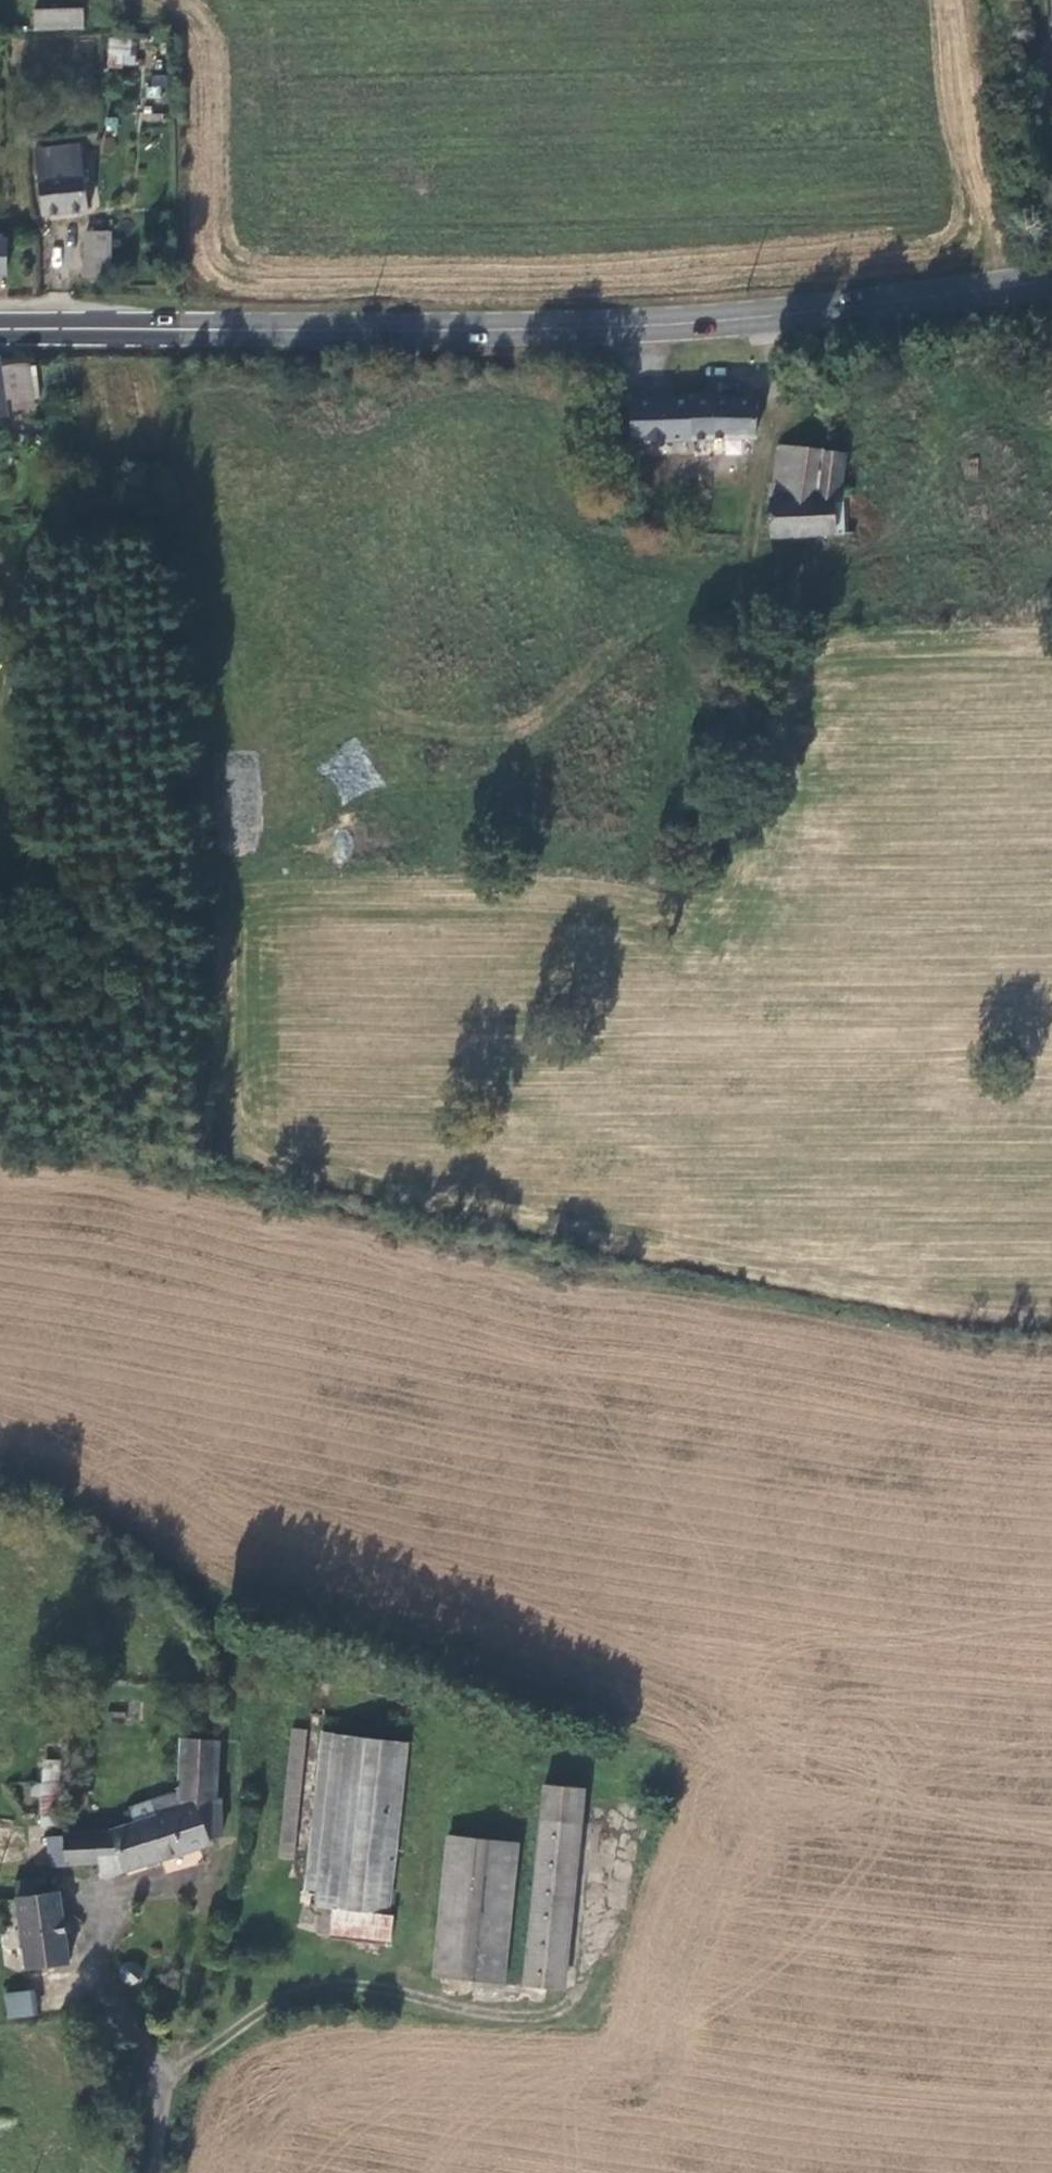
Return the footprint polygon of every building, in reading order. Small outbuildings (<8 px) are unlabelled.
[(35,31),(83,32),(83,12),(34,12),(35,31)] [(108,38),(107,65),(135,66),(136,39),(108,38)] [(88,214),(80,149),(37,153),(44,219),(88,214)] [(86,233),(85,278),(107,279),(108,235),(86,233)] [(11,421),(7,399),(13,397),(17,411),(37,408),(31,362),(1,365),(0,357),(0,423),(11,421)] [(632,441),(757,437),(758,432),(758,396),(749,396),(717,393),(693,395),(693,397),(633,399),(632,441)] [(793,447),(779,444),(773,483),(789,482),(793,447)] [(789,482),(773,483),(769,483),(768,499),(772,499),(771,538),(853,534),(850,495),(835,494),(841,452),(793,447),(789,482)] [(285,1857),(299,1732),(287,1731),(272,1854),(285,1857)] [(388,1915),(407,1744),(317,1733),(298,1903),(332,1908),(388,1915)] [(216,1797),(219,1742),(181,1739),(178,1795),(154,1803),(156,1820),(100,1833),(47,1837),(50,1865),(91,1863),(96,1876),(207,1846),(207,1840),(221,1834),(222,1797),(216,1797)] [(55,1824),(57,1782),(40,1781),(38,1823),(55,1824)] [(545,1786),(542,1818),(579,1822),(583,1789),(545,1786)] [(525,1985),(562,1991),(579,1822),(542,1818),(525,1985)] [(503,1985),(518,1844),(450,1835),(433,1976),(452,1979),(487,1983),(503,1985)] [(67,1963),(58,1891),(16,1897),(25,1968),(67,1963)] [(395,1916),(388,1915),(332,1908),(328,1935),(390,1942),(395,1916)] [(73,2011),(67,1963),(25,1968),(4,1972),(2,1972),(8,2019),(73,2011)] [(485,1997),(487,1983),(452,1979),(450,1994),(485,1997)]
